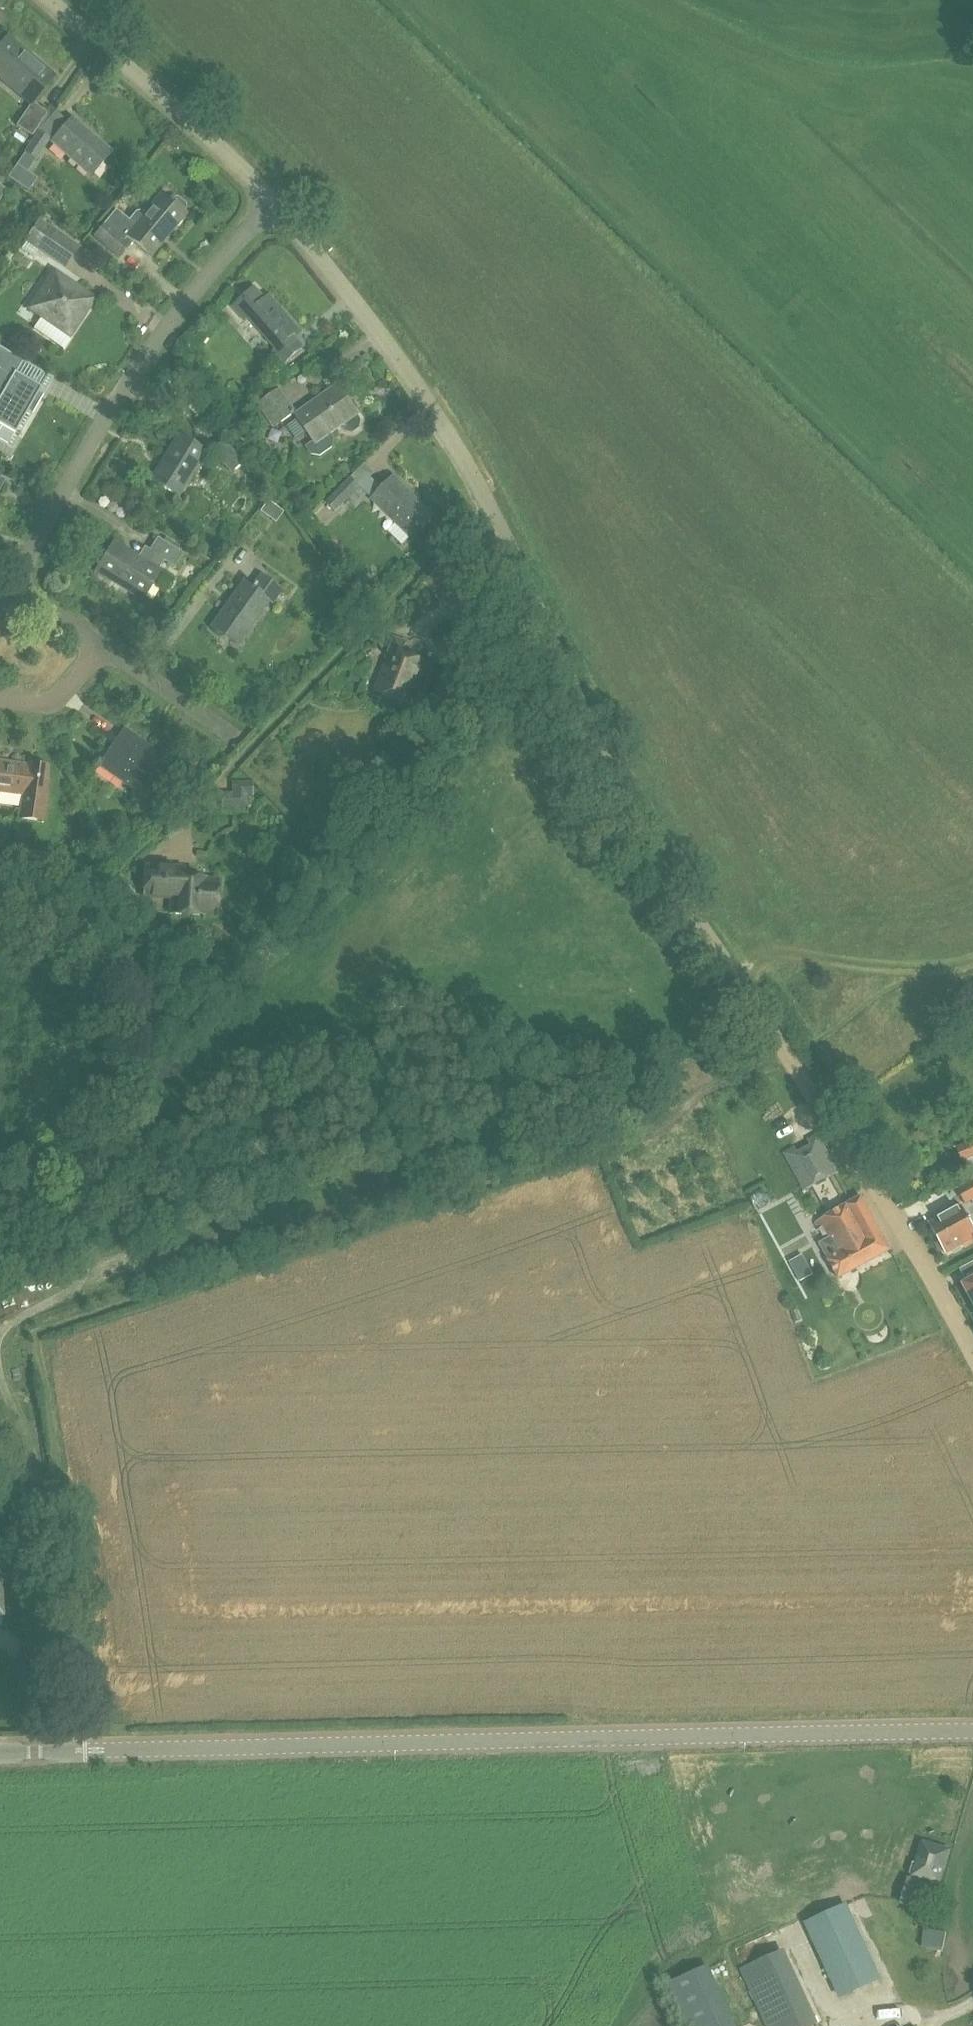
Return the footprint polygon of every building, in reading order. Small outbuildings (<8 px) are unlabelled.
[(55,77),(7,37),(0,46),(0,77),(4,80),(9,75),(36,99),(55,77)] [(32,102),(16,125),(31,136),(47,112),(32,102)] [(52,141),(90,175),(111,153),(72,118),(52,141)] [(12,138),(21,145),(28,136),(18,130),(12,138)] [(24,152),(36,160),(50,138),(38,131),(24,152)] [(37,179),(27,172),(17,165),(8,178),(28,191),(37,179)] [(93,237),(119,259),(133,242),(150,256),(186,213),(182,211),(185,208),(184,204),(177,198),(174,199),(173,200),(170,198),(169,199),(161,193),(144,214),(141,212),(136,213),(131,219),(130,219),(128,221),(115,211),(93,237)] [(38,250),(65,269),(80,247),(39,219),(23,241),(18,247),(33,258),(38,250)] [(29,308),(69,335),(94,299),(54,272),(29,308)] [(273,351),(284,363),(303,347),(293,336),(299,330),(269,296),(247,315),(276,349),(273,351)] [(39,392),(41,388),(16,373),(23,361),(0,348),(0,425),(15,434),(27,412),(32,414),(43,395),(39,392)] [(333,448),(334,438),(332,434),(341,428),(345,432),(354,434),(360,429),(361,419),(357,413),(338,387),(297,416),(315,441),(306,447),(313,456),(320,457),(333,448)] [(259,403),(275,426),(295,412),(278,390),(259,403)] [(151,480),(177,496),(205,451),(179,435),(151,480)] [(211,451),(240,483),(250,473),(222,440),(211,451)] [(372,499),(412,538),(434,515),(393,476),(372,499)] [(325,504),(335,512),(360,486),(351,478),(325,504)] [(267,516),(275,505),(268,500),(260,510),(267,516)] [(96,571),(141,599),(159,570),(158,569),(163,560),(174,567),(183,553),(176,549),(179,545),(165,537),(163,541),(157,537),(149,549),(144,546),(138,557),(114,542),(96,571)] [(437,589),(445,598),(465,578),(446,561),(425,582),(433,593),(437,589)] [(211,627),(236,644),(268,600),(273,603),(283,589),(260,573),(250,587),(243,582),(211,627)] [(376,691),(411,704),(427,664),(401,654),(405,642),(394,638),(385,662),(387,663),(376,691)] [(352,669),(349,679),(358,682),(362,673),(352,669)] [(97,766),(137,794),(164,757),(123,728),(97,766)] [(21,795),(18,820),(40,822),(48,766),(29,764),(29,765),(0,761),(0,792),(21,795)] [(221,792),(221,808),(247,808),(247,796),(252,796),(252,781),(231,781),(231,792),(221,792)] [(331,849),(336,854),(346,845),(340,840),(331,849)] [(170,914),(217,915),(218,878),(183,876),(183,866),(144,865),(144,892),(143,902),(170,903),(170,914)] [(93,900),(99,905),(110,915),(133,892),(117,876),(101,892),(93,900)] [(801,1188),(803,1191),(839,1172),(818,1132),(807,1138),(810,1145),(797,1152),(794,1146),(783,1152),(797,1180),(801,1188)] [(967,1169),(972,1166),(972,1140),(956,1147),(962,1161),(964,1160),(967,1169)] [(965,1204),(972,1200),(972,1174),(954,1183),(965,1204)] [(838,1277),(889,1249),(860,1197),(816,1222),(826,1240),(819,1243),(838,1277)] [(946,1254),(972,1238),(972,1226),(962,1204),(928,1223),(946,1254)] [(800,1282),(813,1274),(809,1268),(796,1275),(800,1282)] [(972,1304),(972,1278),(962,1284),(972,1304)] [(792,1311),(795,1322),(802,1319),(798,1309),(792,1311)] [(548,1736),(548,1725),(530,1724),(529,1735),(548,1736)] [(910,1873),(939,1881),(948,1850),(923,1843),(917,1862),(913,1861),(910,1873)] [(898,1905),(920,1911),(928,1884),(906,1878),(898,1905)] [(811,1920),(846,1996),(883,1979),(848,1903),(811,1920)] [(942,1952),(946,1933),(924,1929),(920,1947),(942,1952)] [(766,2025),(812,2025),(818,2023),(784,1948),(772,1954),(769,1948),(758,1954),(761,1959),(740,1969),(766,2025)] [(683,2025),(737,2025),(709,1963),(664,1984),(683,2025)] [(864,2013),(878,2013),(878,2000),(864,2000),(864,2013)]
